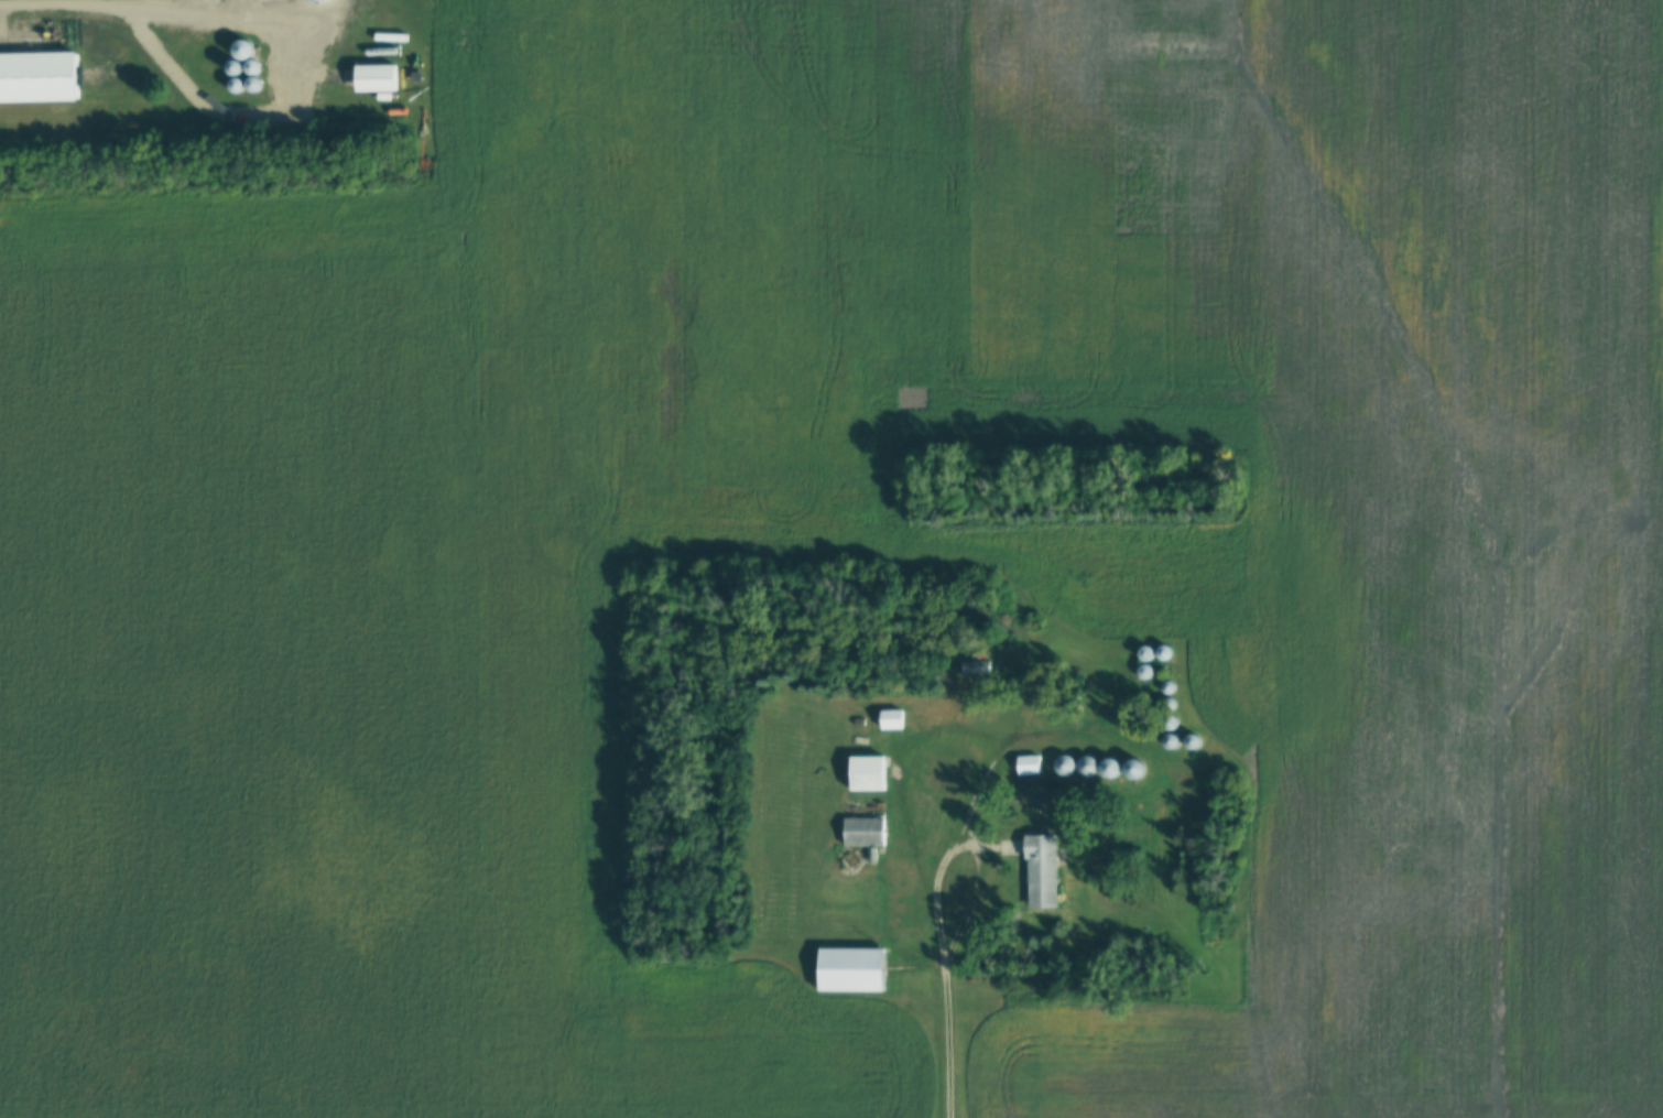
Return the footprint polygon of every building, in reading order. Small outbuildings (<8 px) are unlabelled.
[(77,101),(77,51),(0,52),(0,102),(77,101)] [(395,64),(352,64),(352,92),(395,92),(395,64)] [(960,673),(982,673),(982,661),(960,661),(960,673)] [(878,730),(901,730),(901,710),(878,710),(878,730)] [(1171,734),(1163,736),(1167,747),(1175,744),(1171,734)] [(847,756),(847,791),(884,791),(884,756),(847,756)] [(1015,756),(1016,775),(1039,774),(1038,756),(1015,756)] [(1115,775),(1116,759),(1098,758),(1078,757),(1077,773),(1115,775)] [(1119,769),(1131,780),(1143,767),(1131,757),(1119,769)] [(880,818),(842,818),(842,845),(880,845),(880,818)] [(1024,908),(1054,908),(1054,834),(1024,834),(1024,908)] [(816,991),(883,991),(883,948),(816,948),(816,991)]
